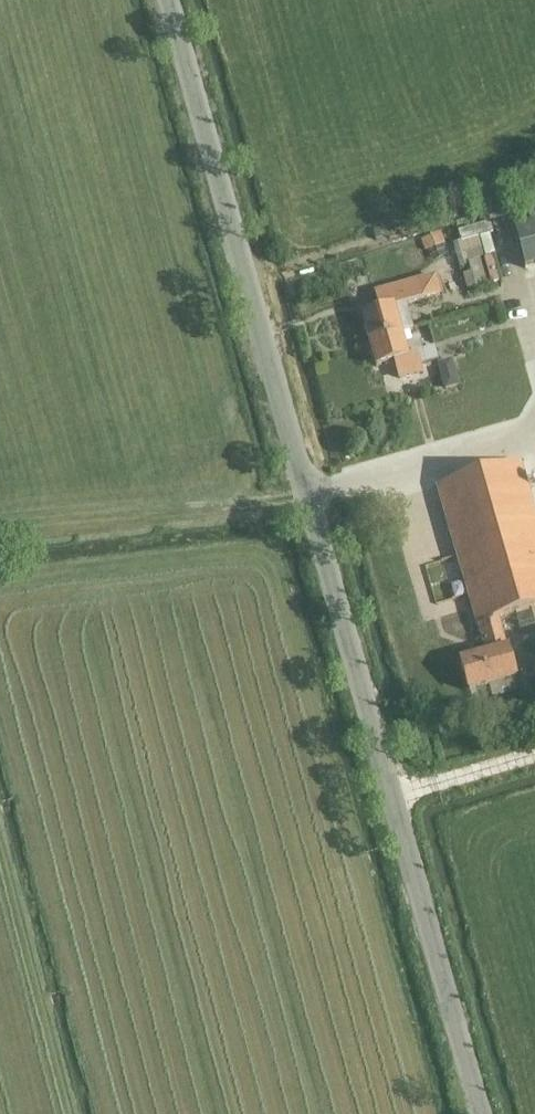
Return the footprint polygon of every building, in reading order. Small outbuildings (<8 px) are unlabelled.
[(514,229),(525,268),(534,265),(534,224),(514,229)] [(457,261),(483,257),(480,237),(454,241),(457,261)] [(475,287),(476,291),(489,287),(481,258),(468,262),(471,273),(463,275),(467,289),(475,287)] [(362,315),(369,341),(402,332),(413,329),(406,304),(441,295),(436,274),(374,291),(379,310),(362,315)] [(402,332),(369,341),(377,367),(395,362),(400,379),(424,372),(421,363),(439,359),(435,347),(424,350),(421,340),(406,344),(402,332)] [(450,359),(440,362),(447,388),(457,385),(450,359)] [(469,691),(517,677),(500,619),(534,610),(534,611),(534,507),(522,461),(437,486),(477,626),(485,654),(460,661),(469,691)]
